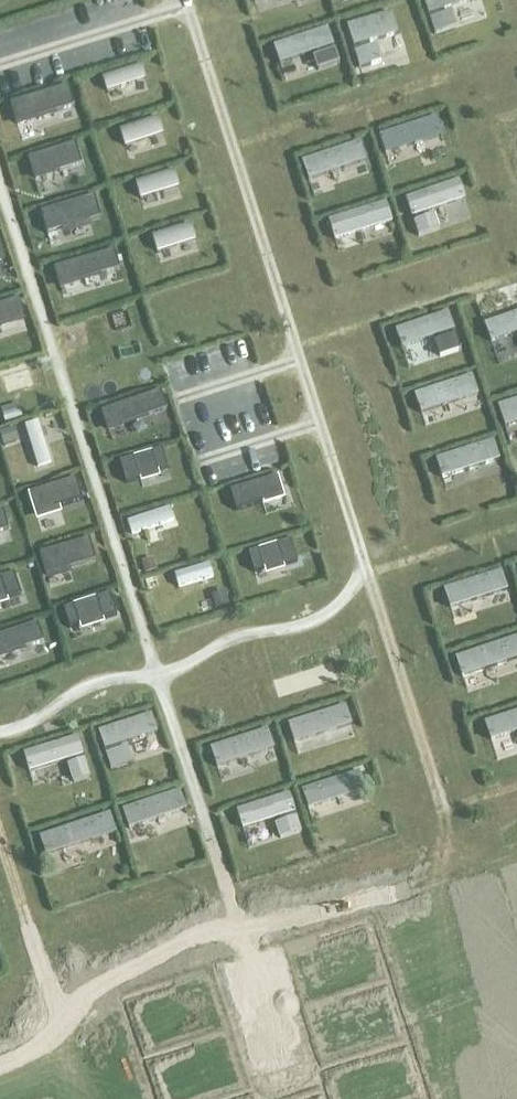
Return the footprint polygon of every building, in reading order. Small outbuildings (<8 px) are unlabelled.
[(434,35),(455,28),(450,13),(444,15),(443,10),(472,0),(422,0),(434,35)] [(390,13),(346,26),(359,69),(380,63),(376,47),(370,48),(368,42),(374,41),(397,34),(390,13)] [(327,28),(272,46),(278,64),(311,53),(315,52),(317,57),(313,58),(317,71),(338,64),(327,28)] [(141,62),(102,74),(107,91),(146,79),(141,62)] [(68,85),(9,103),(15,122),(74,104),(68,85)] [(157,115),(119,127),(124,144),(163,132),(157,115)] [(384,155),(442,136),(436,117),(378,135),(384,155)] [(360,140),(302,158),(308,177),(366,159),(360,140)] [(75,143),(29,158),(35,177),(81,162),(75,143)] [(173,168),(135,180),(140,197),(179,185),(173,168)] [(458,181),(405,199),(411,217),(413,216),(415,221),(413,222),(417,237),(438,230),(433,215),(429,216),(427,211),(464,199),(458,181)] [(94,195),(41,210),(47,232),(61,228),(62,234),(90,226),(88,218),(99,215),(94,195)] [(387,201),(328,219),(334,239),(393,220),(387,201)] [(190,222),(152,234),(157,251),(195,239),(190,222)] [(114,248),(55,266),(61,285),(120,267),(114,248)] [(0,304),(0,326),(24,319),(18,299),(0,304)] [(447,312),(394,330),(400,348),(432,337),(437,336),(439,341),(434,342),(439,357),(460,350),(447,312)] [(483,324),(489,342),(516,333),(516,312),(483,324)] [(471,374),(413,392),(419,412),(477,393),(471,374)] [(161,391),(103,409),(109,428),(167,410),(161,391)] [(498,408),(505,430),(516,426),(516,403),(498,408)] [(38,420),(24,424),(37,467),(50,463),(38,420)] [(0,431),(0,438),(2,444),(17,440),(14,427),(0,431)] [(435,459),(441,478),(499,460),(492,440),(435,459)] [(164,447),(120,460),(126,480),(170,467),(164,447)] [(278,474),(230,488),(237,509),(284,495),(278,474)] [(75,477),(27,491),(33,511),(81,497),(75,477)] [(169,506),(126,520),(130,535),(174,521),(169,506)] [(88,538),(40,553),(46,572),(94,558),(88,538)] [(290,539),(249,551),(254,570),(263,568),(265,574),(284,568),(282,562),(296,558),(290,539)] [(153,557),(141,561),(144,574),(156,571),(153,557)] [(209,562),(174,573),(179,588),(214,577),(209,562)] [(443,589),(449,608),(506,590),(500,571),(443,589)] [(0,577),(0,599),(20,594),(14,573),(0,577)] [(225,589),(210,593),(215,610),(230,605),(225,589)] [(108,594),(61,608),(67,627),(114,613),(108,594)] [(0,633),(0,655),(42,642),(37,623),(0,633)] [(454,656),(463,678),(516,659),(516,636),(454,656)] [(345,704),(287,722),(293,741),(351,723),(345,704)] [(484,722),(489,740),(516,732),(516,711),(484,722)] [(150,714),(98,731),(110,770),(131,763),(126,748),(121,750),(119,745),(124,743),(156,732),(150,714)] [(268,730),(210,748),(216,767),(274,749),(268,730)] [(77,737),(23,754),(28,772),(66,760),(71,759),(72,763),(67,765),(73,783),(90,778),(77,737)] [(361,771),(302,790),(308,809),(367,790),(361,771)] [(179,789),(122,808),(128,828),(185,809),(179,789)] [(288,794),(236,811),(241,829),(273,819),(279,817),(280,822),(275,824),(279,839),(300,832),(288,794)] [(109,813),(39,837),(45,856),(115,833),(109,813)]
